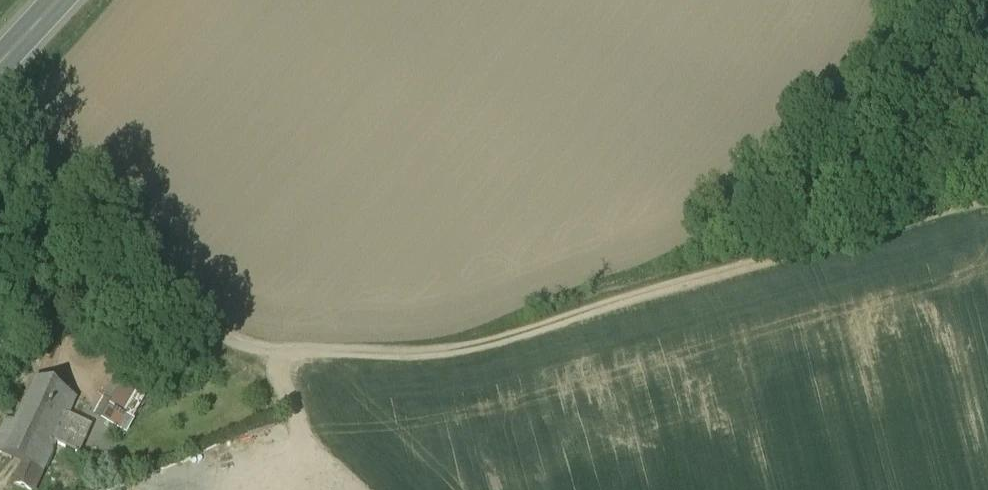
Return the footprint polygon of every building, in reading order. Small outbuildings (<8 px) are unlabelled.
[(39,382),(20,427),(10,423),(0,446),(0,456),(26,467),(19,483),(35,489),(43,489),(81,401),(39,382)]
